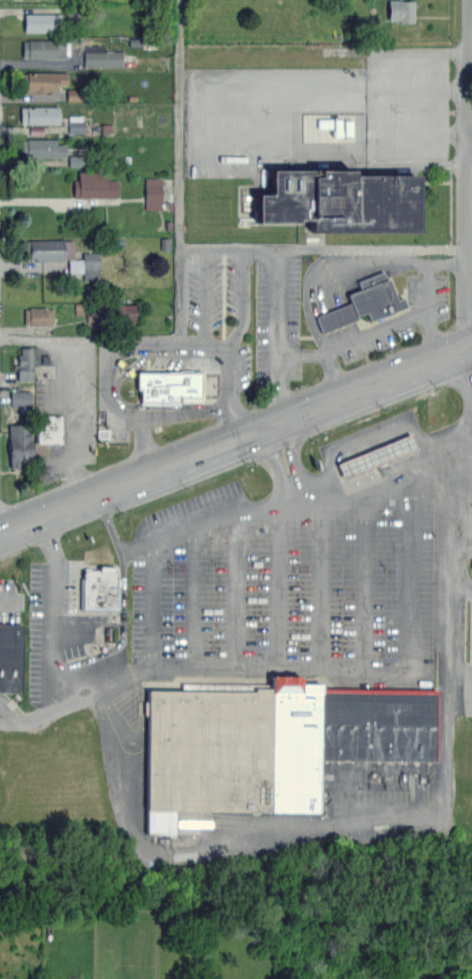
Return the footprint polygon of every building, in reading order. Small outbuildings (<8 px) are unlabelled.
[(388,0),(388,19),(399,19),(399,22),(413,22),(413,0),(388,0)] [(25,13),(24,32),(60,32),(61,14),(25,13)] [(129,37),(129,45),(140,46),(140,37),(129,37)] [(22,57),(22,42),(28,42),(28,40),(64,40),(64,42),(70,42),(70,55),(65,55),(66,58),(28,59),(28,57),(22,57)] [(84,46),(84,67),(122,67),(122,51),(105,51),(105,46),(84,46)] [(21,89),(21,74),(27,74),(27,72),(68,72),(67,85),(59,85),(59,91),(27,90),(27,89),(21,89)] [(68,88),(68,101),(84,101),(85,89),(68,88)] [(59,107),(59,123),(21,123),(21,107),(59,107)] [(82,115),(82,121),(85,121),(85,132),(68,132),(68,115),(82,115)] [(100,124),(100,133),(112,133),(112,124),(100,124)] [(29,126),(29,134),(43,134),(44,127),(29,126)] [(21,157),(22,141),(27,141),(27,138),(56,139),(56,144),(66,145),(66,157),(21,157)] [(69,166),(69,155),(86,155),(86,166),(69,166)] [(118,180),(118,197),(74,197),(74,180),(79,180),(79,171),(106,171),(106,180),(118,180)] [(418,234),(418,176),(380,176),(351,176),(351,172),(268,171),(268,197),(254,197),(254,225),(295,225),(295,221),(309,221),(309,234),(418,234)] [(161,209),(145,209),(145,178),(161,178),(161,209)] [(160,238),(170,238),(170,250),(160,250),(160,238)] [(30,261),(64,260),(64,258),(74,258),(74,240),(23,241),(23,260),(30,259),(30,261)] [(68,259),(68,272),(83,272),(83,280),(99,280),(99,252),(83,252),(83,259),(68,259)] [(406,308),(370,323),(367,315),(357,319),(357,321),(323,335),(316,318),(351,304),(348,297),(361,291),(358,283),(384,273),(387,281),(389,280),(397,302),(403,300),(406,308)] [(75,303),(75,314),(84,314),(84,303),(75,303)] [(112,304),(112,322),(137,322),(137,304),(112,304)] [(24,324),(24,309),(29,309),(29,307),(47,307),(47,309),(53,309),(53,323),(47,323),(47,326),(30,326),(30,324),(24,324)] [(33,380),(17,380),(17,369),(13,369),(13,357),(18,357),(18,355),(21,355),(21,347),(33,347),(33,380)] [(204,398),(183,398),(183,402),(144,402),(143,389),(140,389),(140,372),(204,373),(204,398)] [(31,390),(11,390),(11,404),(31,405),(31,390)] [(63,444),(49,444),(38,444),(37,416),(63,416),(63,444)] [(30,468),(31,425),(9,424),(8,468),(30,468)] [(416,448),(411,434),(337,463),(342,477),(416,448)] [(119,612),(119,567),(80,567),(80,612),(119,612)] [(21,623),(0,623),(0,692),(21,692),(21,623)] [(147,688),(146,834),(176,835),(176,811),(318,812),(319,759),(434,760),(435,691),(147,688)]
